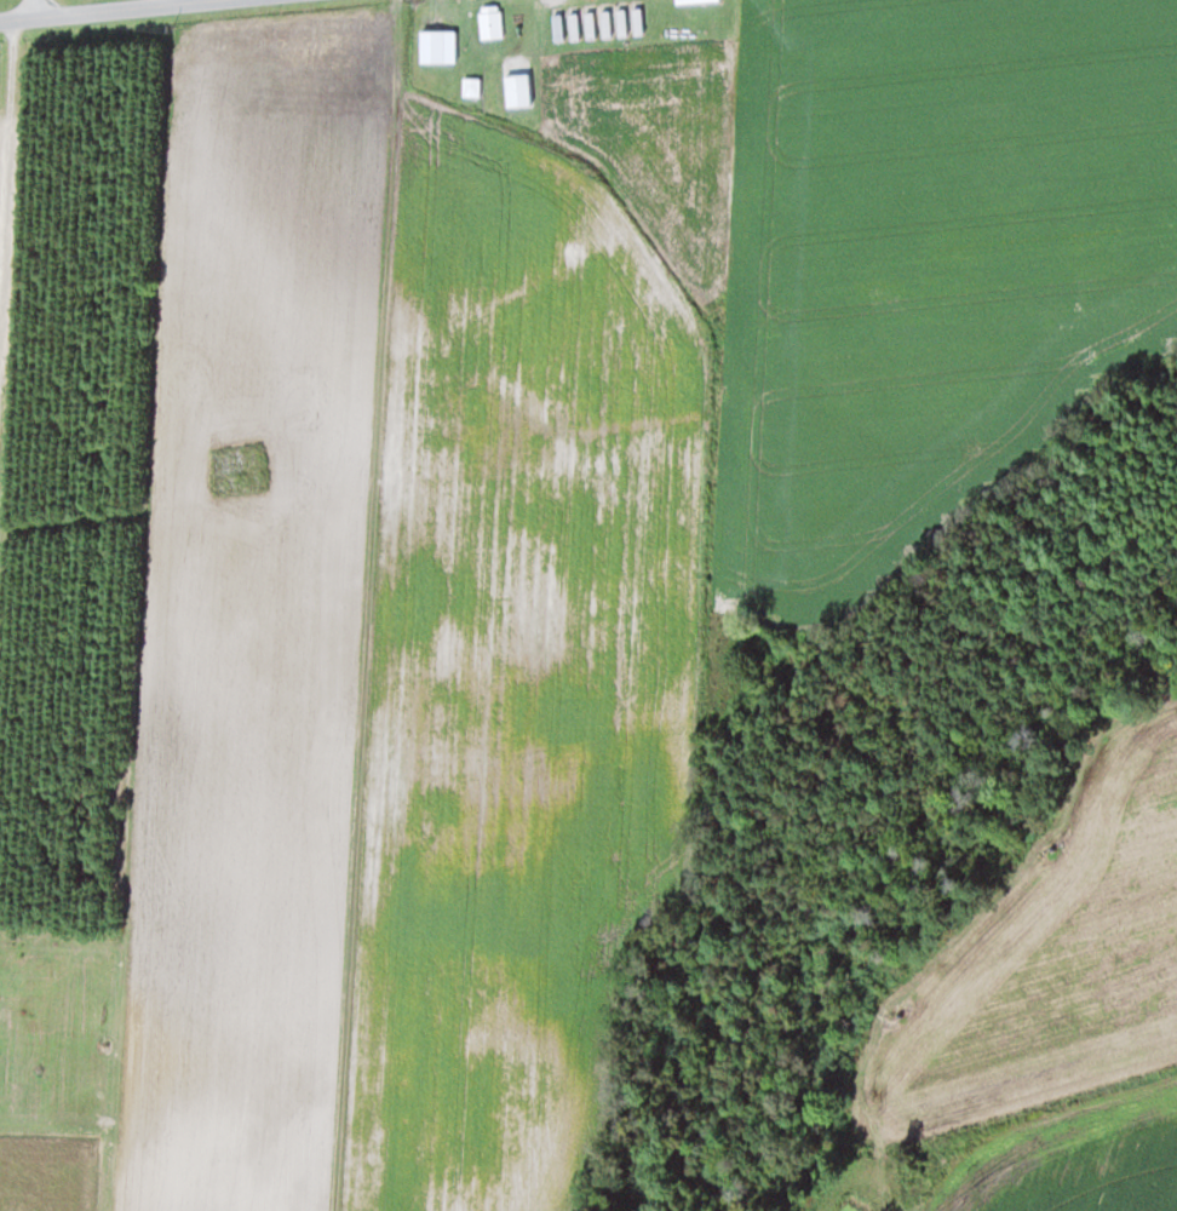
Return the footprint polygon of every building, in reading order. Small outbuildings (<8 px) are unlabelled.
[(503,38),(502,5),(480,6),(480,39),(503,38)] [(632,9),(635,35),(646,33),(643,8),(632,9)] [(627,9),(617,10),(618,36),(628,35),(627,9)] [(602,37),(613,36),(610,11),(600,12),(602,37)] [(585,38),(596,38),(596,13),(585,13),(585,38)] [(570,39),(579,39),(579,14),(570,14),(570,39)]
